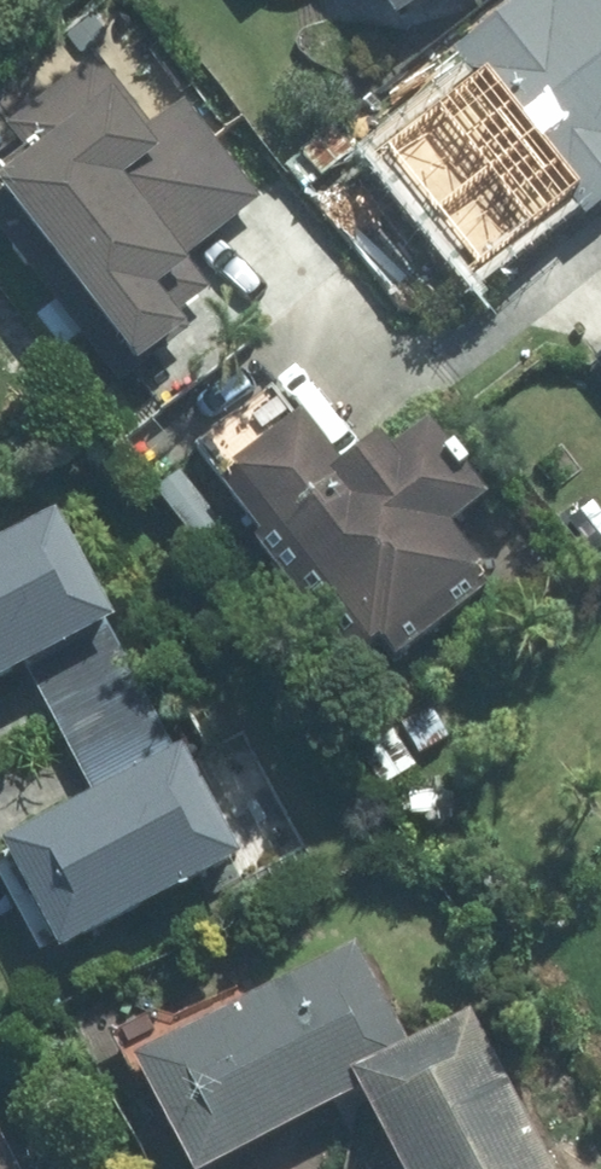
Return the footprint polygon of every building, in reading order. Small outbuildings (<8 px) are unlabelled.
[(437,0),(412,0),(419,11),(437,0)] [(595,215),(600,210),(600,0),(525,0),(462,52),(595,215)] [(116,385),(202,320),(191,304),(217,283),(194,250),(268,196),(205,111),(173,134),(105,45),(13,113),(36,144),(0,172),(0,229),(116,385)] [(260,538),(351,659),(382,636),(398,656),(498,581),(455,523),(493,494),(436,417),(401,444),(393,433),(351,464),(309,410),(295,418),(273,388),(200,442),(267,532),(260,538)] [(230,524),(190,468),(163,487),(204,544),(230,524)] [(115,626),(132,617),(72,505),(0,544),(0,687),(33,669),(68,732),(148,689),(115,626)] [(181,752),(148,689),(68,732),(102,796),(26,835),(29,841),(7,853),(59,950),(82,940),(84,947),(263,852),(205,740),(181,752)] [(356,943),(144,1057),(204,1168),(222,1168),(372,1088),(415,1168),(560,1168),(476,1011),(411,1046),(356,943)] [(0,1116),(0,1168),(30,1168),(0,1116)]
